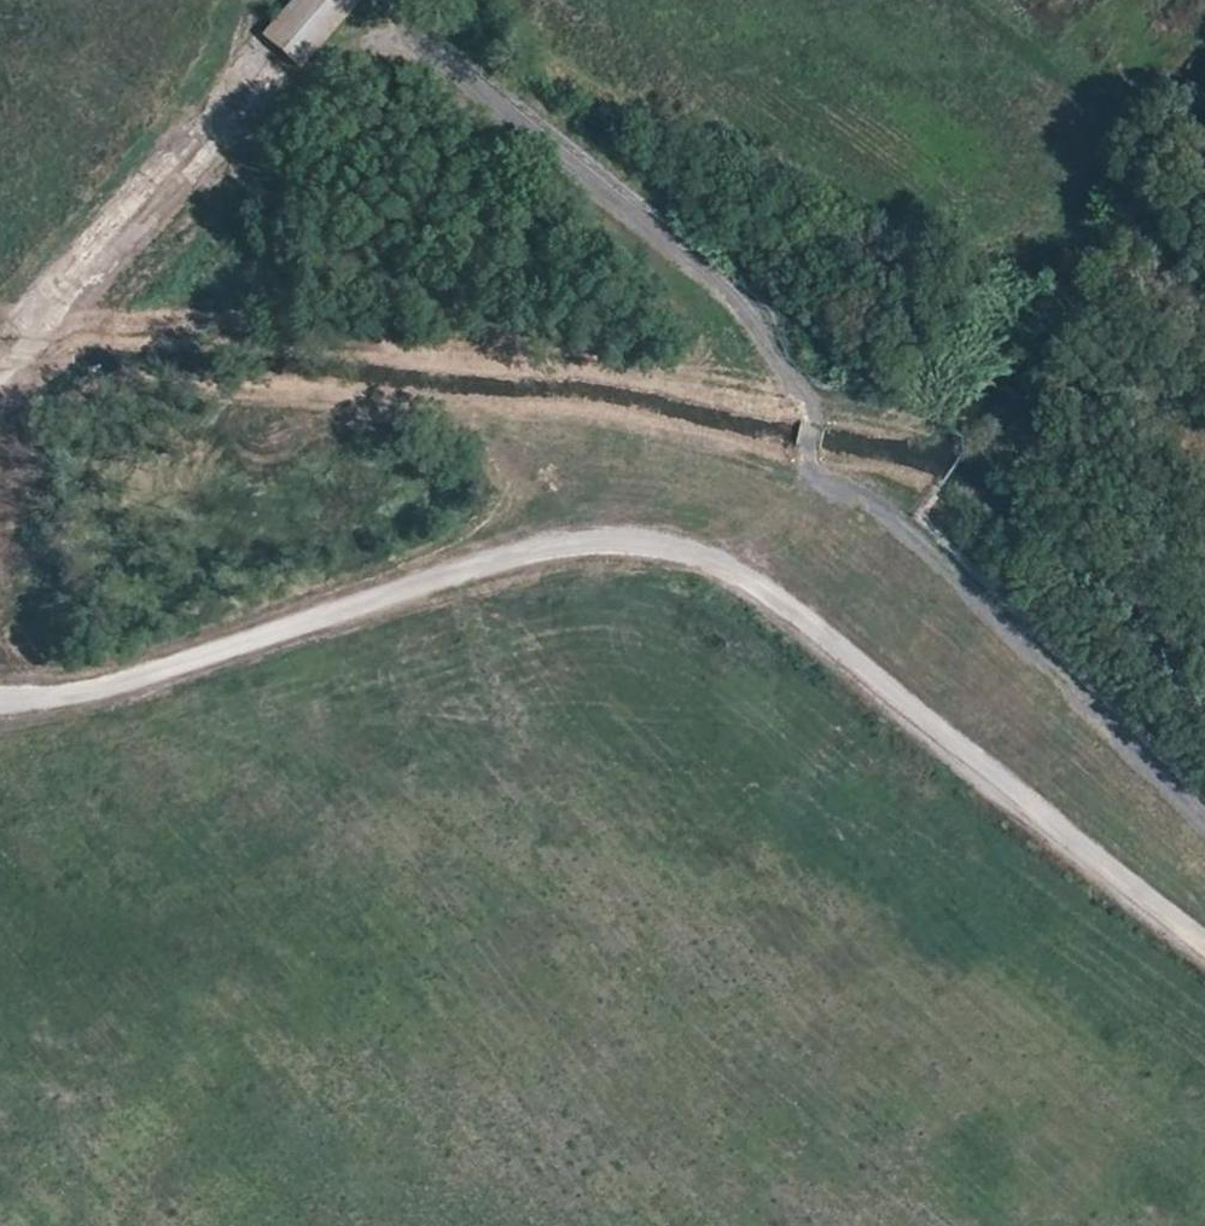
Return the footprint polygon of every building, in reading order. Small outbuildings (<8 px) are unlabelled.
[(264,30),(301,63),(357,0),(291,0),(264,30)]
